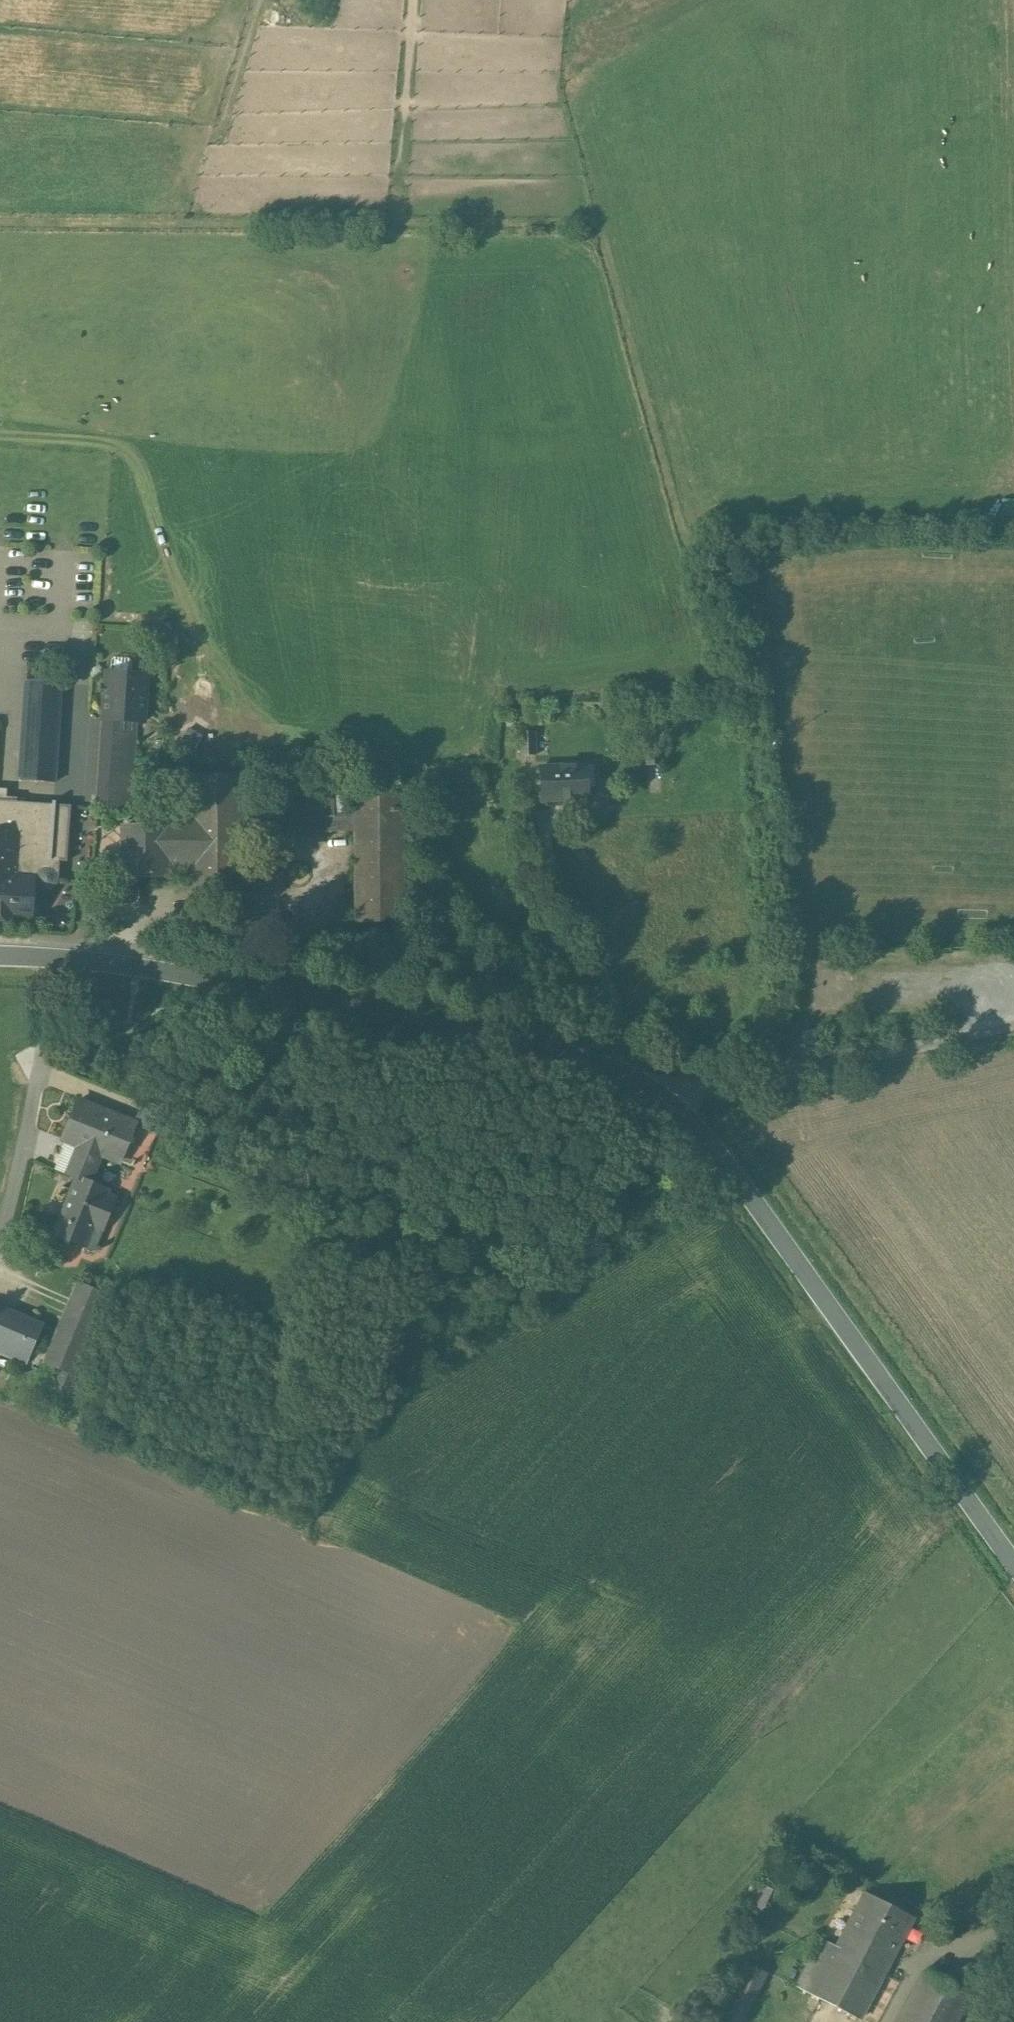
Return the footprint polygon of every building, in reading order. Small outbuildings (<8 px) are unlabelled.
[(106,673),(103,719),(136,722),(144,722),(147,675),(106,673)] [(62,682),(26,680),(19,780),(55,783),(62,682)] [(136,722),(103,719),(97,807),(130,810),(136,722)] [(535,731),(520,732),(521,756),(536,755),(535,731)] [(587,765),(541,767),(542,801),(588,799),(587,765)] [(240,775),(195,775),(195,819),(163,819),(163,825),(126,825),(125,878),(164,878),(165,866),(195,866),(195,900),(239,901),(239,832),(239,817),(240,775)] [(297,798),(297,817),(345,816),(345,779),(332,779),(332,798),(297,798)] [(404,792),(358,792),(358,816),(358,831),(358,922),(400,922),(400,832),(404,832),(404,792)] [(39,884),(39,886),(41,888),(44,889),(50,889),(53,888),(57,882),(57,876),(55,874),(56,860),(50,859),(54,805),(0,801),(0,920),(30,922),(33,883),(39,884)] [(297,817),(239,817),(239,832),(358,831),(358,816),(345,816),(297,817)] [(130,1123),(78,1102),(63,1138),(80,1145),(68,1175),(76,1178),(53,1234),(86,1247),(87,1246),(96,1250),(117,1197),(108,1193),(109,1190),(86,1181),(97,1153),(115,1160),(130,1123)] [(108,1295),(78,1282),(44,1362),(74,1375),(108,1295)] [(23,1365),(27,1355),(30,1357),(44,1325),(0,1306),(0,1355),(23,1365)] [(754,1881),(744,1903),(761,1911),(772,1889),(754,1881)] [(865,1892),(845,1932),(893,1958),(914,1918),(865,1892)] [(883,1975),(893,1958),(845,1932),(837,1946),(812,1993),(860,2019),(883,1975)] [(812,1993),(837,1946),(822,1938),(797,1985),(812,1993)] [(746,1962),(717,2017),(726,2021),(741,2021),(767,1974),(746,1962)] [(898,2021),(958,2021),(971,1996),(924,1972),(898,2021)] [(883,1975),(860,2019),(868,2021),(878,2021),(898,1983),(883,1975)]
